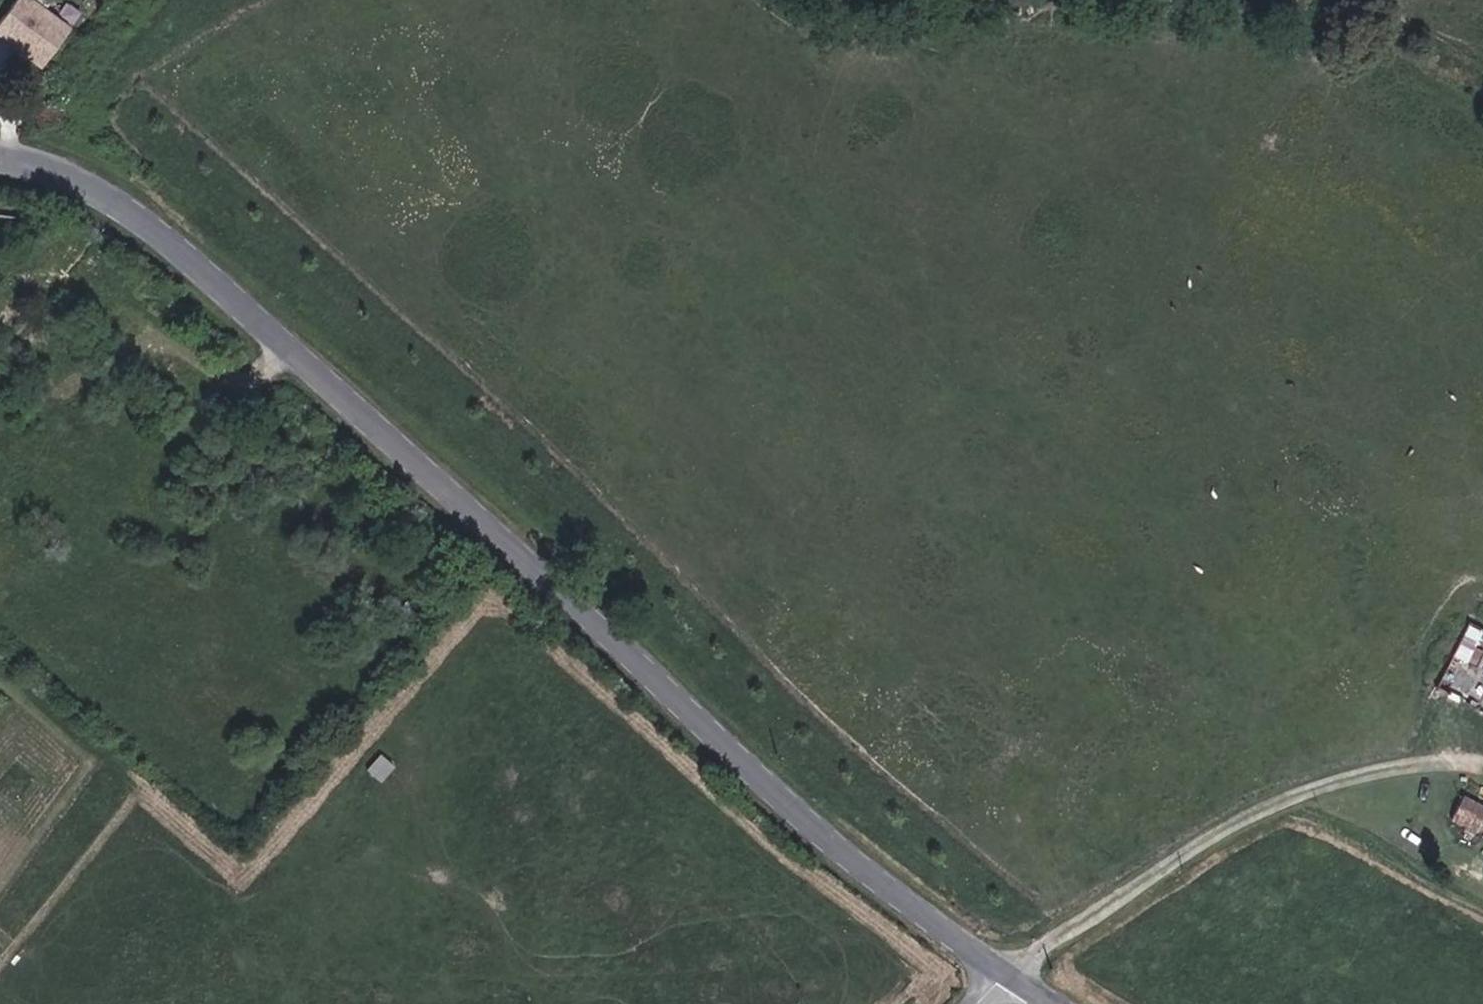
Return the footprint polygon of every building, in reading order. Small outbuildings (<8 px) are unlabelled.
[(0,22),(0,36),(46,66),(76,22),(43,0),(15,0),(0,22)] [(1437,687),(1482,711),(1482,628),(1471,621),(1437,687)] [(1482,808),(1461,797),(1450,820),(1471,831),(1482,808)]
